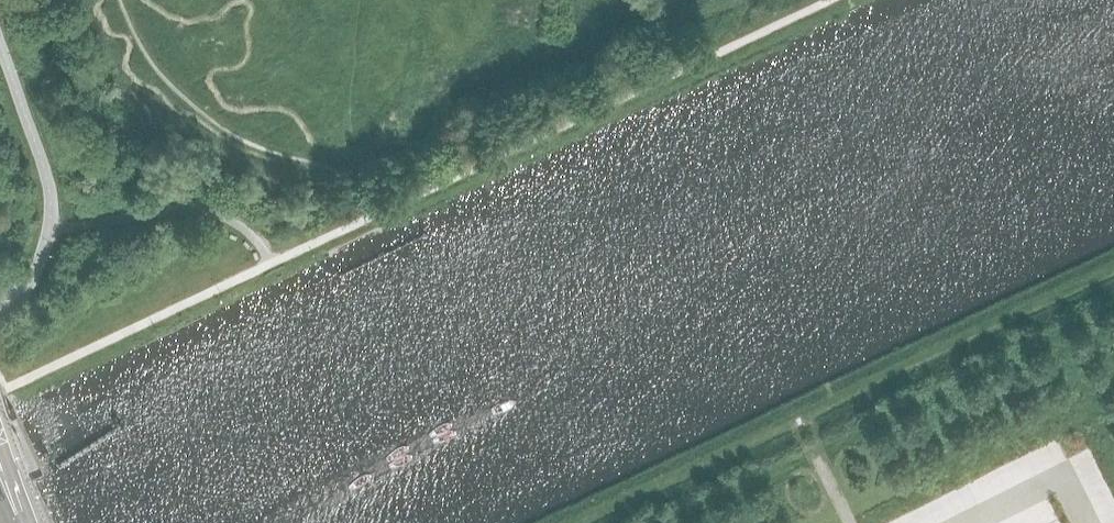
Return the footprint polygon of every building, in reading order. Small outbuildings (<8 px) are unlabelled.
[(1053,499),(999,522),(1064,522),(1053,499)]
